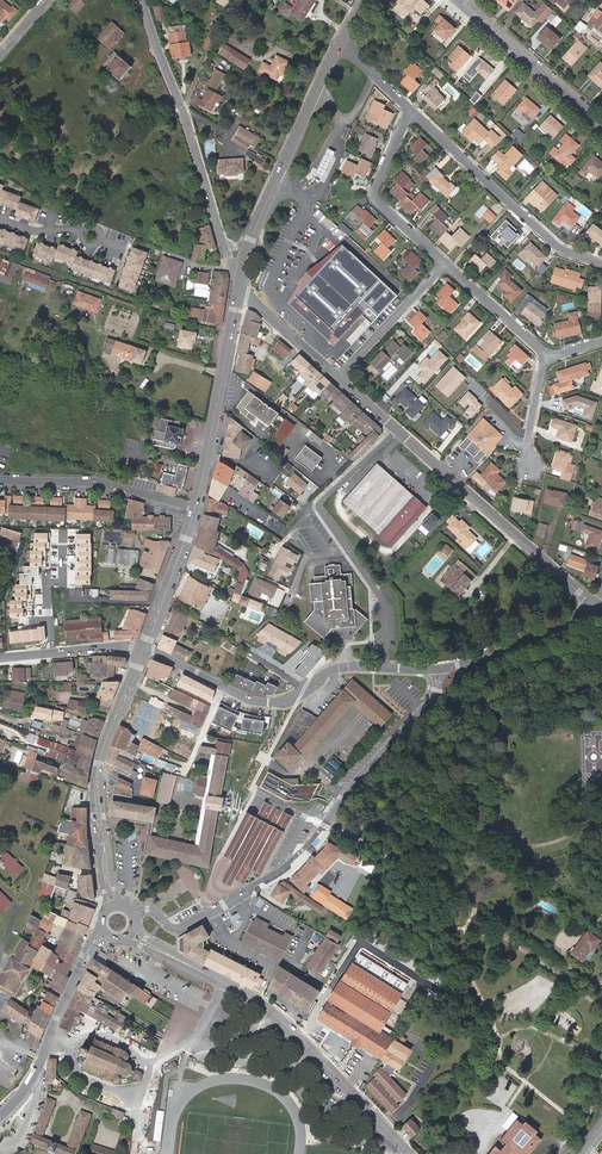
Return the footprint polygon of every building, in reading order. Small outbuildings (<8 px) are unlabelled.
[(12,9),(2,0),(0,0),(0,23),(12,9)] [(81,0),(73,0),(69,5),(77,12),(85,4),(81,0)] [(289,5),(285,12),(289,15),(291,13),(302,20),(315,0),(299,0),(294,8),(289,5)] [(394,7),(405,17),(414,7),(421,14),(429,4),(424,0),(401,0),(394,7)] [(506,4),(504,7),(508,11),(518,0),(501,0),(506,4)] [(537,19),(542,23),(553,10),(543,1),(534,12),(524,3),(516,12),(531,26),(537,19)] [(161,6),(154,7),(157,21),(165,20),(161,6)] [(548,18),(552,21),(558,15),(554,11),(548,18)] [(587,26),(591,29),(594,26),(601,32),(601,13),(597,20),(593,17),(587,26)] [(203,47),(208,49),(222,17),(217,14),(203,47)] [(440,15),(435,20),(440,25),(435,30),(439,34),(437,37),(443,43),(455,28),(440,15)] [(123,34),(112,23),(98,37),(110,48),(123,34)] [(172,47),(173,52),(174,58),(180,57),(186,56),(191,55),(189,43),(187,43),(185,31),(184,26),(169,28),(170,34),(171,43),(172,43),(173,47),(172,47)] [(560,39),(547,27),(538,37),(551,49),(560,39)] [(582,35),(577,31),(572,37),(577,42),(563,58),(572,65),(586,47),(578,40),(582,35)] [(244,69),(250,60),(224,44),(219,52),(229,58),(229,59),(244,69)] [(459,45),(449,57),(454,61),(450,66),(456,71),(460,67),(461,68),(471,56),(459,45)] [(441,47),(435,54),(439,57),(445,50),(441,47)] [(131,66),(115,52),(104,64),(120,79),(131,66)] [(283,75),(289,62),(276,56),(271,67),(263,63),(259,71),(276,80),(280,74),(283,75)] [(483,61),(476,69),(486,78),(493,69),(483,61)] [(413,92),(420,85),(420,84),(415,80),(422,70),(412,62),(405,71),(408,74),(401,82),(413,92)] [(589,75),(601,87),(601,64),(600,62),(589,75)] [(207,83),(217,88),(225,74),(215,69),(207,83)] [(505,80),(493,95),(503,104),(515,89),(505,80)] [(433,87),(436,84),(432,81),(424,89),(428,93),(423,98),(435,109),(437,107),(444,99),(437,92),(438,91),(433,87)] [(222,97),(208,90),(203,100),(199,99),(197,104),(212,110),(216,101),(219,102),(222,97)] [(478,92),(472,99),(476,103),(482,95),(478,92)] [(526,98),(516,110),(522,115),(525,111),(532,117),(539,109),(526,98)] [(386,105),(375,100),(369,111),(372,113),(370,118),(378,122),(377,123),(387,128),(393,113),(384,109),(386,105)] [(477,110),(473,107),(468,113),(471,116),(477,110)] [(551,116),(540,128),(545,134),(548,131),(554,136),(563,127),(551,116)] [(475,119),(463,131),(472,140),(473,138),(479,144),(484,138),(492,145),(499,137),(492,130),(489,133),(475,119)] [(256,147),(261,139),(242,126),(236,136),(239,138),(250,144),(250,143),(256,147)] [(517,129),(512,134),(519,140),(524,135),(517,129)] [(367,133),(359,149),(369,154),(377,138),(367,133)] [(554,146),(550,152),(561,162),(564,158),(571,164),(575,159),(570,154),(579,145),(565,133),(559,140),(564,145),(559,151),(554,146)] [(239,138),(236,136),(233,141),(247,149),(250,144),(239,138)] [(420,137),(409,148),(417,155),(414,158),(420,164),(429,155),(423,150),(428,144),(420,137)] [(261,139),(256,147),(271,156),(275,148),(261,139)] [(504,156),(502,154),(495,161),(497,162),(497,169),(496,170),(506,179),(512,173),(509,170),(509,167),(511,165),(513,166),(523,156),(513,147),(504,156)] [(334,151),(327,148),(315,175),(321,178),(334,151)] [(264,159),(248,150),(245,154),(262,164),(264,159)] [(495,161),(502,154),(499,150),(492,158),(495,161)] [(580,171),(585,176),(590,170),(598,178),(601,173),(601,162),(594,155),(580,171)] [(347,160),(342,171),(353,176),(355,172),(364,177),(371,162),(361,158),(358,165),(347,160)] [(242,160),(218,161),(219,174),(224,173),(225,176),(237,175),(237,173),(243,172),(242,160)] [(421,172),(430,180),(448,197),(457,187),(451,182),(450,183),(443,177),(444,175),(435,167),(430,172),(425,168),(421,172)] [(401,201),(407,196),(409,193),(407,192),(403,188),(410,180),(411,179),(402,171),(394,179),(397,183),(390,191),(401,201)] [(425,184),(430,180),(421,172),(420,173),(421,180),(425,184)] [(114,184),(106,177),(91,194),(99,201),(114,184)] [(415,184),(410,180),(403,188),(407,192),(415,184)] [(543,180),(527,197),(539,208),(544,203),(546,206),(557,195),(548,186),(549,185),(543,180)] [(1,199),(0,201),(0,204),(19,210),(17,216),(36,223),(41,209),(21,202),(23,197),(4,190),(5,186),(0,184),(0,199),(1,199)] [(412,201),(407,196),(401,201),(400,203),(400,204),(411,214),(418,206),(422,210),(430,201),(420,192),(412,201)] [(567,192),(563,197),(568,200),(571,196),(567,192)] [(574,207),(567,202),(553,220),(559,224),(563,219),(572,226),(579,216),(572,211),(574,207)] [(351,211),(358,217),(363,222),(356,231),(365,240),(373,231),(370,228),(377,220),(365,209),(364,210),(357,204),(351,211)] [(429,225),(441,236),(446,230),(448,228),(443,223),(449,217),(435,205),(429,211),(437,217),(429,225)] [(91,212),(83,209),(80,215),(88,219),(91,212)] [(483,215),(486,219),(492,213),(489,210),(483,215)] [(490,223),(496,217),(492,213),(486,219),(490,223)] [(500,226),(490,236),(494,240),(501,232),(508,238),(503,243),(508,247),(519,235),(517,233),(516,234),(514,232),(515,231),(517,230),(505,219),(500,225),(502,227),(502,228),(500,226)] [(564,220),(562,224),(571,230),(573,227),(564,220)] [(195,244),(192,261),(203,263),(206,247),(216,249),(211,231),(209,225),(197,229),(202,245),(195,244)] [(601,231),(594,225),(588,232),(593,237),(596,239),(601,243),(601,242),(601,231)] [(452,236),(446,230),(441,236),(439,239),(450,249),(458,242),(461,245),(469,236),(460,227),(452,236)] [(25,252),(30,239),(0,228),(0,243),(25,252)] [(384,229),(376,237),(382,242),(374,251),(383,260),(392,251),(388,248),(395,240),(384,229)] [(59,249),(39,242),(34,256),(54,263),(56,258),(75,265),(73,270),(112,284),(117,270),(116,270),(78,256),(80,251),(60,244),(59,249)] [(289,300),(333,340),(361,310),(371,320),(396,291),(342,242),(299,289),(289,300)] [(530,242),(519,254),(525,259),(528,256),(539,265),(546,257),(530,242)] [(133,247),(120,287),(135,291),(148,252),(133,247)] [(411,250),(404,258),(409,264),(407,266),(402,272),(411,281),(419,272),(416,269),(423,261),(411,250)] [(476,254),(468,262),(480,272),(487,265),(490,267),(496,261),(487,252),(481,259),(476,254)] [(178,261),(164,256),(156,279),(165,282),(167,277),(174,279),(177,278),(181,266),(178,261)] [(12,278),(18,264),(3,259),(0,268),(0,273),(8,276),(12,278)] [(575,285),(577,278),(578,274),(566,270),(557,267),(552,281),(574,288),(575,285)] [(51,276),(27,268),(21,283),(45,292),(51,276)] [(505,269),(500,275),(503,278),(498,283),(507,291),(504,294),(511,301),(522,290),(509,278),(512,275),(505,269)] [(210,274),(196,271),(194,282),(208,284),(210,274)] [(214,272),(209,303),(223,306),(225,306),(229,279),(227,272),(220,271),(214,272)] [(0,273),(0,281),(6,283),(8,276),(0,273)] [(174,279),(167,277),(165,282),(175,285),(177,278),(174,279)] [(583,280),(577,278),(575,285),(581,287),(583,280)] [(436,294),(440,298),(444,302),(441,305),(449,313),(458,304),(450,296),(455,290),(447,283),(436,294)] [(600,317),(601,291),(597,291),(597,287),(589,287),(589,316),(594,316),(594,319),(600,320),(600,317)] [(101,300),(79,292),(75,304),(96,312),(101,300)] [(152,298),(147,296),(145,302),(159,307),(161,301),(152,298)] [(439,306),(441,305),(444,302),(440,298),(435,303),(439,306)] [(530,302),(521,314),(525,317),(526,315),(537,323),(545,313),(530,302)] [(223,306),(209,303),(208,310),(207,313),(223,316),(225,306),(223,306)] [(203,321),(205,310),(191,307),(189,316),(198,318),(198,320),(203,321)] [(207,313),(208,310),(205,310),(203,321),(222,324),(223,316),(207,313)] [(259,323),(261,319),(254,312),(248,310),(241,334),(240,334),(237,352),(241,353),(236,370),(248,373),(250,369),(253,369),(255,360),(252,359),(253,356),(248,354),(250,342),(259,345),(261,339),(257,338),(261,324),(259,323)] [(427,318),(419,310),(408,321),(416,329),(413,332),(422,341),(431,331),(422,323),(427,318)] [(570,320),(554,324),(557,337),(575,333),(574,331),(580,329),(576,312),(569,314),(570,320)] [(469,313),(462,320),(463,321),(460,325),(459,324),(454,329),(465,338),(479,322),(469,313)] [(197,333),(182,330),(178,346),(192,349),(193,339),(196,339),(197,333)] [(489,330),(472,349),(484,360),(501,341),(489,330)] [(113,349),(112,354),(142,364),(146,351),(107,338),(105,346),(113,349)] [(280,340),(273,348),(284,358),(291,350),(280,340)] [(401,347),(393,340),(382,351),(372,362),(372,363),(380,370),(390,359),(390,358),(395,353),(398,356),(404,361),(413,352),(404,344),(401,347)] [(515,344),(510,350),(511,351),(508,355),(509,357),(506,361),(510,365),(516,358),(522,363),(528,356),(515,344)] [(427,356),(418,367),(423,371),(417,378),(425,385),(448,358),(438,350),(430,359),(427,356)] [(320,373),(299,353),(291,363),(301,372),(299,374),(306,381),(304,383),(308,386),(320,373)] [(398,356),(395,353),(390,358),(390,359),(393,362),(398,356)] [(459,353),(455,359),(459,363),(464,357),(459,353)] [(586,363),(558,372),(561,382),(548,387),(551,395),(574,388),(571,380),(589,374),(586,363)] [(466,378),(453,366),(436,385),(449,397),(466,378)] [(271,382),(254,371),(249,380),(265,391),(271,382)] [(331,382),(320,373),(308,386),(313,391),(315,390),(319,394),(320,395),(321,393),(331,382)] [(502,378),(491,389),(509,407),(522,394),(515,387),(513,389),(508,384),(510,383),(505,378),(503,379),(502,378)] [(342,392),(331,382),(321,393),(328,399),(331,396),(335,399),(342,392)] [(426,405),(406,388),(394,401),(414,419),(426,405)] [(313,391),(311,394),(316,398),(319,394),(315,390),(313,391)] [(484,405),(469,391),(457,404),(472,418),(484,405)] [(263,402),(249,392),(236,409),(253,422),(257,417),(269,426),(279,414),(270,407),(269,408),(268,407),(269,406),(265,403),(264,404),(263,403),(263,402)] [(353,402),(342,392),(335,399),(332,403),(343,412),(353,402)] [(283,394),(279,398),(284,402),(288,398),(283,394)] [(576,394),(561,398),(564,408),(573,412),(575,405),(585,408),(582,415),(591,418),(597,401),(576,394)] [(363,411),(353,402),(343,412),(339,416),(346,423),(347,421),(351,425),(353,423),(363,411)] [(374,421),(363,411),(353,423),(364,432),(365,430),(374,421)] [(443,421),(433,412),(424,422),(440,437),(449,428),(451,430),(457,424),(448,416),(443,421)] [(146,425),(152,426),(155,427),(152,445),(172,449),(176,447),(177,443),(181,444),(184,428),(180,428),(181,425),(178,421),(148,415),(146,425)] [(230,438),(226,451),(234,455),(241,456),(242,447),(245,450),(253,440),(250,437),(251,433),(232,417),(231,423),(236,430),(230,438)] [(464,449),(466,448),(469,444),(476,451),(473,455),(472,457),(478,462),(502,435),(483,418),(459,445),(464,449)] [(296,426),(286,419),(270,440),(279,447),(296,426)] [(554,427),(560,429),(557,437),(571,441),(576,426),(558,419),(556,419),(554,420),(553,422),(553,424),(554,427)] [(236,430),(231,423),(225,450),(226,451),(230,438),(236,430)] [(323,439),(313,432),(309,437),(319,444),(323,439)] [(469,444),(466,448),(473,455),(476,451),(469,444)] [(322,458),(306,445),(295,459),(312,472),(322,458)] [(563,471),(561,478),(570,481),(574,466),(567,463),(570,454),(558,450),(553,467),(563,471)] [(235,470),(220,461),(214,478),(228,486),(235,470)] [(163,465),(157,463),(155,472),(161,473),(163,465)] [(392,520),(413,495),(377,463),(356,487),(365,495),(356,505),(383,529),(379,534),(388,541),(400,528),(392,520)] [(505,481),(496,473),(493,470),(496,467),(491,463),(480,475),(497,490),(505,481)] [(177,488),(182,489),(188,466),(179,464),(176,475),(174,475),(165,472),(161,483),(177,488)] [(260,481),(238,465),(235,470),(239,473),(235,483),(242,488),(239,493),(248,499),(254,502),(259,494),(254,491),(260,481)] [(308,484),(293,473),(286,482),(300,494),(308,484)] [(147,474),(145,475),(148,481),(157,483),(158,481),(150,478),(147,474)] [(228,486),(214,478),(209,494),(220,501),(228,486)] [(175,496),(177,488),(161,483),(159,482),(158,482),(156,490),(159,491),(175,496)] [(365,495),(356,487),(347,497),(356,505),(365,495)] [(564,506),(565,503),(566,494),(567,494),(548,490),(545,502),(564,506)] [(400,528),(388,541),(392,545),(427,507),(413,495),(392,520),(400,528)] [(10,513),(10,506),(11,497),(6,497),(6,501),(0,501),(0,513),(10,513)] [(10,506),(10,513),(10,518),(19,518),(20,497),(15,497),(15,506),(10,506)] [(20,497),(19,518),(28,519),(29,507),(24,507),(25,497),(20,497)] [(356,505),(347,497),(343,501),(379,534),(383,529),(356,505)] [(598,497),(591,514),(601,519),(601,499),(598,497)] [(29,507),(28,519),(38,519),(38,498),(33,498),(33,507),(29,507)] [(38,498),(38,519),(47,520),(48,508),(43,508),(44,498),(38,498)] [(291,504),(281,498),(273,509),(283,516),(291,504)] [(534,501),(515,498),(512,509),(531,513),(534,501)] [(48,508),(47,520),(57,520),(57,499),(52,499),(52,508),(48,508)] [(57,499),(57,520),(65,521),(66,518),(66,509),(62,509),(62,499),(57,499)] [(66,509),(66,518),(81,519),(81,500),(76,499),(76,506),(76,509),(72,509),(72,506),(66,506),(66,509)] [(205,512),(202,524),(214,529),(217,530),(220,518),(217,517),(218,513),(227,515),(228,507),(227,507),(227,505),(225,504),(219,502),(217,501),(217,502),(215,501),(216,500),(208,499),(205,512)] [(81,500),(81,519),(95,520),(95,510),(95,507),(89,507),(89,510),(86,510),(86,507),(86,500),(81,500)] [(133,530),(135,530),(136,530),(170,531),(170,518),(164,518),(160,518),(153,518),(149,518),(142,518),(142,513),(143,509),(144,504),(129,500),(126,518),(133,518),(133,530)] [(95,510),(95,520),(95,521),(104,522),(105,502),(100,501),(100,511),(95,510)] [(105,502),(104,522),(114,522),(114,512),(110,511),(110,502),(105,502)] [(439,520),(431,513),(422,524),(430,531),(439,520)] [(465,542),(469,546),(477,538),(470,531),(469,532),(467,531),(470,527),(462,520),(460,522),(457,519),(449,527),(465,542)] [(540,523),(536,534),(543,536),(546,525),(540,523)] [(218,539),(221,532),(219,531),(217,530),(214,529),(202,524),(199,532),(197,537),(196,541),(195,544),(205,550),(214,554),(217,544),(218,539)] [(583,531),(591,534),(586,546),(597,550),(601,536),(601,531),(585,525),(583,531)] [(22,534),(3,528),(1,535),(19,540),(22,534)] [(48,533),(35,533),(34,551),(31,551),(31,566),(23,566),(23,573),(21,573),(21,584),(16,584),(16,600),(11,600),(10,617),(24,617),(24,608),(23,608),(23,600),(31,600),(31,584),(32,584),(32,576),(39,576),(39,566),(46,566),(46,547),(49,547),(49,542),(48,542),(48,533)] [(92,534),(77,534),(77,544),(79,544),(79,546),(77,546),(77,556),(79,556),(79,561),(77,561),(77,571),(79,571),(79,573),(77,573),(77,584),(91,584),(92,534)] [(159,542),(153,541),(148,539),(146,539),(144,545),(151,548),(149,553),(144,551),(139,565),(150,569),(150,570),(158,573),(170,542),(169,541),(160,541),(159,542)] [(263,550),(252,543),(250,547),(252,548),(252,549),(261,554),(263,550)] [(205,550),(195,544),(189,561),(213,571),(219,559),(204,554),(205,550)] [(453,551),(446,544),(441,550),(449,556),(453,551)] [(234,592),(235,592),(240,594),(248,572),(244,564),(218,547),(214,554),(240,571),(238,578),(239,579),(236,587),(234,591),(234,592)] [(283,547),(269,574),(278,579),(281,574),(287,576),(290,569),(285,566),(287,561),(293,565),(298,556),(290,552),(290,551),(283,547)] [(138,551),(130,551),(117,550),(116,564),(130,565),(137,566),(138,551)] [(589,561),(572,554),(568,564),(585,571),(584,575),(594,579),(598,567),(588,563),(589,561)] [(268,562),(263,560),(259,567),(264,569),(268,562)] [(459,569),(463,564),(458,560),(454,565),(459,569)] [(459,569),(454,565),(441,580),(459,596),(477,576),(463,564),(459,569)] [(368,619),(361,614),(355,615),(355,609),(353,608),(349,609),(347,586),(351,586),(353,586),(351,574),(341,574),(340,565),(325,566),(326,576),(314,577),(315,583),(310,583),(311,601),(315,601),(315,609),(315,610),(312,613),(306,621),(325,637),(328,634),(338,638),(343,636),(345,638),(348,640),(351,639),(354,638),(356,636),(357,632),(368,619)] [(259,574),(250,593),(259,597),(262,592),(272,597),(277,588),(263,581),(265,577),(263,576),(259,574)] [(196,580),(190,576),(180,598),(200,607),(209,587),(201,582),(200,584),(196,581),(196,580)] [(136,590),(152,591),(154,584),(140,578),(139,581),(136,590)] [(99,589),(91,589),(91,593),(94,597),(96,597),(99,595),(99,589)] [(111,589),(111,598),(149,599),(152,591),(136,590),(135,590),(111,589)] [(262,603),(248,597),(240,594),(235,592),(232,600),(246,605),(260,610),(263,603),(262,603)] [(122,631),(115,632),(116,640),(123,639),(135,638),(138,635),(146,614),(137,610),(133,609),(126,629),(123,628),(122,631)] [(130,609),(123,628),(126,629),(133,609),(130,609)] [(159,646),(187,660),(191,652),(176,644),(189,616),(176,610),(159,646)] [(260,622),(263,614),(256,612),(254,620),(260,622)] [(91,642),(104,641),(101,617),(66,621),(68,638),(91,636),(91,642)] [(269,620),(256,635),(260,637),(258,640),(265,645),(267,643),(275,649),(278,648),(279,649),(278,652),(286,656),(288,653),(290,654),(302,642),(269,620)] [(9,631),(11,643),(46,639),(45,627),(9,631)] [(238,648),(225,640),(221,646),(234,654),(238,648)] [(326,652),(312,644),(307,649),(311,653),(294,672),(304,678),(326,652)] [(105,656),(105,662),(108,662),(108,664),(114,665),(119,665),(125,666),(127,662),(126,657),(109,655),(109,656),(105,656)] [(91,662),(88,662),(87,675),(86,675),(77,675),(77,681),(79,681),(104,681),(112,681),(114,665),(108,664),(108,662),(105,662),(104,661),(92,659),(92,662),(91,662)] [(154,660),(150,668),(163,674),(162,675),(168,678),(173,667),(154,660)] [(73,662),(54,663),(55,675),(69,675),(69,672),(74,671),(73,662)] [(14,681),(24,681),(24,668),(13,668),(14,681)] [(163,674),(150,668),(147,676),(159,681),(159,682),(163,684),(164,681),(161,680),(162,675),(163,674)] [(237,672),(232,683),(233,684),(245,689),(248,690),(253,691),(267,694),(272,694),(275,694),(278,686),(268,681),(267,684),(257,680),(256,681),(237,672)] [(183,674),(178,686),(211,701),(217,690),(183,674)] [(299,751),(303,755),(305,757),(306,756),(353,703),(364,690),(353,680),(319,718),(303,710),(289,735),(300,740),(294,747),(289,742),(277,756),(289,767),(294,761),(292,760),(299,751)] [(112,681),(104,681),(98,697),(112,703),(120,682),(120,681),(118,681),(112,681)] [(7,695),(24,699),(25,694),(8,690),(7,695)] [(206,713),(209,705),(174,690),(171,698),(190,707),(191,705),(198,708),(194,717),(174,708),(171,714),(179,718),(201,728),(207,713),(206,713)] [(392,715),(364,690),(353,703),(380,727),(392,715)] [(23,710),(25,699),(24,699),(7,695),(5,706),(23,710)] [(87,703),(69,699),(67,708),(86,712),(87,703)] [(161,709),(142,700),(128,729),(132,734),(136,735),(144,739),(147,740),(161,709)] [(243,711),(223,702),(212,722),(232,730),(240,715),(245,716),(241,729),(263,732),(266,720),(263,719),(264,714),(243,711)] [(53,709),(36,705),(34,716),(51,719),(53,709)] [(64,711),(55,710),(53,718),(63,720),(64,711)] [(97,740),(104,722),(95,718),(90,720),(89,722),(84,734),(97,740)] [(201,728),(179,718),(178,718),(175,724),(198,735),(201,728)] [(79,733),(84,734),(89,722),(85,720),(79,733)] [(140,746),(133,742),(133,741),(129,751),(126,750),(132,734),(128,729),(122,726),(120,726),(112,746),(116,747),(120,748),(118,755),(128,758),(132,761),(135,755),(139,757),(142,749),(158,757),(163,748),(158,746),(156,745),(147,740),(144,739),(140,746)] [(93,757),(76,751),(29,733),(26,739),(49,748),(47,755),(66,763),(89,772),(93,757)] [(97,740),(84,734),(79,733),(75,740),(72,739),(71,742),(79,745),(76,751),(93,757),(93,756),(95,747),(97,740)] [(133,742),(136,735),(132,734),(126,750),(129,751),(133,741),(133,742)] [(227,750),(230,752),(232,743),(218,741),(217,748),(227,750)] [(195,846),(151,836),(148,853),(208,867),(218,809),(221,810),(223,797),(220,797),(228,756),(229,756),(230,752),(227,750),(217,748),(211,747),(207,746),(206,746),(201,745),(198,752),(212,754),(208,778),(199,777),(196,794),(204,796),(195,846)] [(116,747),(112,746),(107,761),(115,764),(115,762),(118,755),(120,748),(116,747)] [(31,772),(32,770),(36,759),(38,752),(27,748),(26,750),(32,753),(26,769),(26,770),(31,772)] [(296,763),(303,755),(299,751),(292,760),(294,761),(296,763)] [(113,768),(130,776),(135,763),(132,761),(128,758),(118,755),(115,762),(115,764),(113,768)] [(32,770),(40,773),(42,769),(56,774),(58,767),(36,759),(32,770)] [(166,764),(157,760),(155,765),(164,769),(165,768),(169,769),(172,770),(174,766),(166,764)] [(89,772),(66,763),(64,769),(61,776),(87,785),(88,778),(89,772)] [(164,769),(155,765),(152,772),(162,778),(163,773),(164,772),(168,773),(169,769),(165,768),(164,769)] [(42,769),(40,773),(54,778),(56,774),(42,769)] [(268,772),(260,787),(273,794),(277,796),(276,798),(280,800),(281,798),(286,801),(289,801),(311,800),(312,798),(314,796),(314,795),(319,784),(299,784),(296,784),(297,781),(292,781),(292,783),(290,783),(282,779),(268,772)] [(163,773),(162,778),(157,802),(169,805),(176,776),(163,773)] [(120,777),(116,787),(130,789),(133,783),(120,777)] [(157,780),(145,777),(142,793),(154,796),(157,780)] [(116,787),(115,786),(114,794),(132,797),(132,794),(131,794),(132,789),(130,789),(116,787)] [(77,807),(87,807),(87,793),(73,789),(72,808),(77,808),(77,807)] [(277,796),(273,794),(268,803),(283,811),(289,801),(286,801),(281,798),(280,800),(276,798),(277,796)] [(154,821),(156,807),(153,807),(113,800),(111,814),(129,817),(132,817),(149,820),(154,821)] [(256,816),(248,811),(247,811),(224,854),(233,860),(230,866),(239,871),(235,878),(245,884),(247,885),(248,882),(251,877),(249,876),(252,869),(254,870),(262,874),(275,850),(291,819),(291,817),(293,816),(283,811),(268,803),(265,801),(256,816)] [(70,819),(87,822),(87,807),(85,807),(77,807),(77,808),(72,808),(70,819)] [(148,853),(151,836),(154,821),(149,820),(132,817),(129,817),(111,814),(110,818),(148,824),(149,824),(145,853),(146,853),(148,853)] [(68,844),(89,848),(87,834),(87,822),(70,819),(62,818),(58,831),(58,832),(69,834),(68,844)] [(340,856),(356,864),(360,856),(356,852),(352,850),(353,852),(329,840),(326,844),(317,855),(314,854),(308,860),(309,859),(291,880),(294,881),(306,891),(310,887),(313,879),(319,872),(323,874),(340,856)] [(89,848),(68,844),(66,843),(63,864),(92,869),(89,848)] [(3,852),(5,855),(0,860),(15,875),(22,868),(5,850),(3,852)] [(373,872),(377,864),(363,858),(360,866),(373,872)] [(239,871),(230,866),(225,876),(234,881),(235,878),(239,871)] [(52,876),(44,873),(42,880),(50,883),(52,876)] [(55,885),(56,885),(67,889),(71,876),(58,873),(57,877),(55,885)] [(78,892),(95,898),(92,874),(79,876),(81,888),(77,889),(78,892)] [(51,899),(52,895),(56,885),(55,885),(50,883),(42,880),(38,894),(37,895),(51,899)] [(321,912),(325,906),(322,905),(314,900),(313,901),(292,888),(292,887),(284,881),(280,884),(272,896),(283,903),(290,892),(297,896),(296,898),(320,913),(321,912)] [(68,889),(67,889),(56,885),(52,895),(64,899),(68,889)] [(4,910),(11,902),(0,891),(0,905),(4,910)] [(59,911),(60,911),(64,899),(52,895),(51,899),(48,910),(58,914),(59,911)] [(347,920),(353,911),(348,908),(346,910),(340,906),(341,904),(328,895),(323,904),(322,905),(325,906),(329,909),(341,917),(347,920)] [(69,917),(88,926),(96,906),(95,905),(77,898),(75,902),(73,901),(71,907),(73,908),(71,912),(63,909),(62,912),(60,911),(59,911),(58,914),(68,919),(69,917)] [(329,909),(325,906),(321,912),(325,915),(326,913),(327,914),(329,911),(328,911),(329,909)] [(68,919),(58,914),(48,910),(45,915),(54,920),(52,922),(65,927),(84,935),(88,926),(69,917),(68,919)] [(31,914),(29,922),(46,932),(52,922),(54,920),(45,915),(42,920),(31,914)] [(243,942),(281,961),(291,941),(293,937),(286,933),(284,937),(267,928),(268,924),(256,918),(254,922),(253,921),(243,942)] [(46,932),(29,922),(26,930),(34,934),(30,941),(30,942),(29,944),(35,948),(41,938),(42,939),(46,932)] [(357,927),(351,923),(347,930),(353,934),(357,927)] [(209,936),(203,925),(181,937),(179,939),(179,950),(204,963),(210,951),(203,947),(204,945),(203,940),(209,936)] [(84,935),(65,927),(63,931),(82,939),(84,935)] [(331,930),(328,936),(338,941),(341,936),(331,930)] [(58,944),(59,944),(76,954),(82,939),(63,931),(58,944)] [(589,948),(590,949),(593,951),(600,940),(587,931),(572,953),(583,961),(589,952),(587,951),(589,948)] [(46,963),(52,951),(52,950),(43,945),(40,951),(35,948),(29,944),(30,942),(30,941),(23,937),(0,976),(0,987),(2,988),(4,986),(8,988),(7,991),(14,995),(32,965),(54,979),(66,985),(70,977),(67,975),(46,963)] [(41,938),(35,948),(40,951),(43,945),(45,941),(42,939),(41,938)] [(334,953),(338,946),(325,938),(309,965),(322,973),(334,953)] [(76,954),(59,944),(55,952),(72,963),(76,954)] [(253,988),(255,983),(258,977),(260,973),(211,949),(210,951),(204,963),(253,988)] [(72,963),(55,952),(52,951),(46,963),(67,975),(72,963)] [(94,958),(105,965),(107,963),(107,961),(103,959),(98,956),(96,956),(94,958)] [(108,979),(113,970),(108,967),(105,965),(94,958),(90,967),(101,973),(99,977),(97,979),(96,981),(102,985),(106,988),(105,991),(104,991),(102,994),(118,1004),(121,999),(128,1004),(130,1002),(126,999),(130,993),(108,979)] [(319,1019),(353,1039),(364,1021),(361,1019),(383,982),(388,974),(363,959),(358,966),(354,963),(343,981),(342,980),(330,1000),(331,1001),(319,1019)] [(320,992),(279,966),(268,987),(308,1012),(320,992)] [(98,987),(100,988),(102,985),(96,981),(97,979),(99,977),(90,971),(88,970),(78,989),(81,990),(93,996),(95,991),(98,987)] [(134,984),(113,970),(108,979),(130,993),(144,1003),(145,1004),(151,995),(134,984)] [(50,986),(62,993),(66,985),(54,979),(50,986)] [(364,1021),(353,1039),(351,1043),(355,1045),(359,1047),(361,1045),(382,1057),(393,1039),(381,1031),(392,1012),(400,1017),(410,1000),(403,996),(403,994),(383,982),(361,1019),(364,1021)] [(55,1006),(59,997),(43,988),(37,999),(42,1001),(43,1000),(55,1006)] [(81,990),(78,989),(75,996),(98,1007),(107,1013),(110,1009),(103,1005),(104,1003),(95,997),(93,996),(81,990)] [(98,1007),(75,996),(70,1006),(80,1011),(80,1010),(120,1031),(123,1025),(125,1026),(126,1025),(124,1024),(117,1019),(107,1013),(98,1007)] [(148,1006),(152,1008),(156,1003),(158,1000),(153,997),(148,1006)] [(22,1023),(26,1017),(28,1014),(30,1011),(11,999),(3,1012),(21,1024),(22,1023)] [(45,1028),(55,1006),(43,1000),(42,1001),(37,999),(33,1006),(37,1009),(33,1018),(28,1014),(26,1017),(45,1028)] [(80,1011),(70,1006),(60,1026),(70,1030),(80,1011)] [(123,1015),(121,1013),(117,1019),(124,1024),(128,1018),(126,1017),(123,1015)] [(45,1028),(26,1017),(22,1023),(21,1024),(23,1025),(41,1038),(45,1028)] [(41,1038),(23,1025),(21,1036),(38,1048),(41,1038)] [(96,1039),(95,1039),(90,1051),(84,1048),(84,1047),(82,1047),(83,1050),(81,1054),(79,1055),(80,1057),(81,1056),(87,1058),(81,1070),(83,1071),(83,1069),(89,1072),(89,1073),(90,1074),(91,1073),(96,1075),(96,1076),(97,1077),(98,1076),(104,1078),(103,1079),(112,1083),(113,1082),(116,1083),(118,1082),(119,1081),(119,1079),(119,1077),(116,1075),(117,1074),(122,1076),(124,1077),(127,1077),(129,1077),(130,1075),(133,1076),(133,1079),(138,1081),(140,1080),(142,1075),(141,1073),(137,1071),(134,1072),(132,1071),(132,1069),(132,1067),(130,1065),(122,1061),(123,1060),(125,1061),(127,1061),(129,1060),(129,1059),(129,1057),(129,1056),(128,1055),(125,1053),(126,1052),(116,1048),(116,1049),(111,1047),(111,1046),(109,1045),(109,1046),(103,1044),(104,1043),(102,1042),(101,1043),(96,1040),(96,1039)] [(393,1039),(382,1057),(387,1061),(383,1068),(382,1067),(376,1076),(377,1077),(376,1078),(375,1078),(370,1087),(391,1109),(398,1102),(397,1101),(399,1100),(400,1100),(407,1094),(390,1076),(392,1074),(395,1075),(397,1072),(395,1071),(399,1068),(411,1050),(403,1045),(398,1042),(393,1039)] [(51,1084),(57,1076),(57,1060),(49,1059),(48,1059),(48,1060),(47,1074),(48,1084),(51,1084)] [(174,1063),(168,1066),(170,1071),(177,1067),(174,1063)] [(31,1143),(58,1153),(73,1153),(74,1150),(77,1151),(91,1115),(81,1111),(67,1148),(42,1138),(55,1101),(48,1099),(35,1135),(31,1143)] [(398,1102),(391,1109),(393,1111),(400,1104),(398,1102)] [(108,1116),(120,1121),(122,1121),(125,1114),(121,1112),(111,1109),(108,1116)] [(421,1128),(411,1119),(403,1126),(413,1136),(421,1128)] [(488,1153),(530,1153),(541,1139),(535,1134),(538,1131),(526,1122),(526,1121),(523,1124),(517,1119),(500,1139),(506,1144),(501,1150),(495,1145),(488,1153)] [(118,1125),(132,1130),(133,1126),(122,1121),(120,1121),(118,1125)] [(92,1144),(89,1153),(114,1153),(92,1144)]
